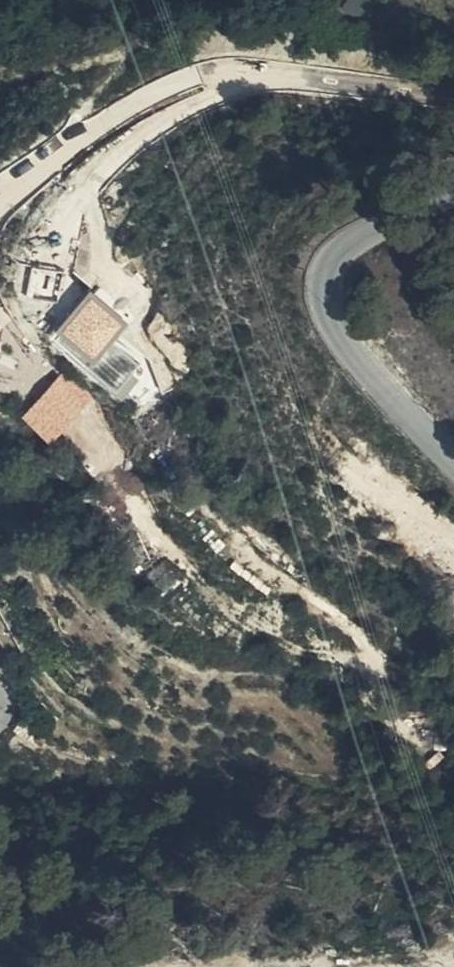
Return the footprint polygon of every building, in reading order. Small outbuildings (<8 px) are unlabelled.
[(25,408),(53,436),(94,395),(66,367),(25,408)]
